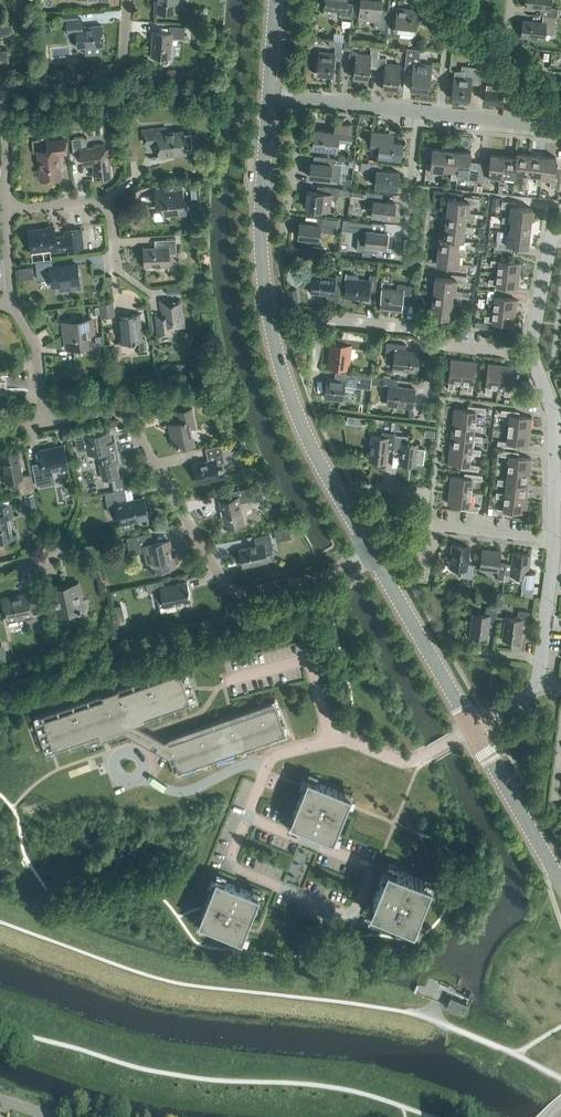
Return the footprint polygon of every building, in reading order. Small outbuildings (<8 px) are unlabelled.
[(155,11),(177,12),(178,0),(155,0),(155,11)] [(353,3),(347,2),(347,0),(325,0),(324,7),(341,9),(340,15),(352,16),(353,3)] [(387,10),(380,10),(382,0),(360,0),(359,17),(374,19),(373,27),(380,28),(384,28),(385,29),(387,10)] [(543,15),(556,16),(557,17),(558,8),(549,7),(550,0),(525,0),(524,6),(540,8),(540,15),(543,15)] [(385,35),(399,37),(408,38),(408,37),(410,38),(412,37),(414,35),(414,33),(414,31),(415,31),(417,9),(397,7),(396,16),(387,15),(385,35)] [(554,34),(556,16),(543,15),(542,22),(523,20),(521,36),(544,38),(545,33),(554,34)] [(33,18),(21,19),(23,33),(34,31),(33,18)] [(82,18),(79,19),(66,20),(67,33),(76,32),(77,47),(84,46),(84,53),(93,52),(93,46),(104,45),(102,25),(82,27),(82,18)] [(10,34),(9,20),(0,21),(0,35),(10,34)] [(184,38),(185,26),(169,25),(169,32),(153,31),(153,37),(152,37),(152,40),(153,41),(152,55),(169,57),(171,37),(184,38)] [(202,29),(202,39),(214,40),(215,30),(202,29)] [(471,47),(472,39),(458,38),(457,46),(471,47)] [(340,60),(342,46),(343,41),(332,40),(332,45),(335,46),(334,53),(319,51),(317,73),(332,75),(334,59),(340,60)] [(418,63),(419,59),(420,50),(407,48),(405,64),(413,65),(410,89),(428,91),(429,78),(432,76),(430,74),(431,64),(418,63)] [(369,63),(377,64),(378,57),(379,50),(371,49),(370,55),(356,53),(354,51),(352,51),(352,50),(349,52),(348,66),(349,68),(354,69),(353,77),(367,79),(369,63)] [(386,63),(386,59),(386,58),(378,57),(377,64),(376,71),(384,72),(383,87),(397,89),(400,65),(386,63)] [(479,84),(480,69),(480,67),(462,65),(461,73),(454,72),(451,97),(469,99),(471,83),(479,84)] [(501,102),(503,83),(490,81),(491,71),(480,69),(479,84),(478,87),(485,88),(483,101),(501,102)] [(351,140),(353,124),(336,123),(335,131),(314,129),(312,147),(336,150),(337,138),(351,140)] [(159,156),(186,153),(183,131),(166,133),(165,128),(143,130),(144,142),(158,141),(159,156)] [(400,158),(402,142),(388,140),(389,133),(372,131),(371,138),(373,139),(373,144),(379,145),(378,156),(400,158)] [(87,147),(86,137),(71,138),(73,156),(82,155),(83,165),(93,163),(95,179),(111,177),(111,176),(110,176),(109,163),(108,156),(112,155),(111,147),(105,148),(104,143),(93,144),(93,146),(87,147)] [(58,154),(66,154),(65,139),(47,141),(48,151),(37,152),(40,178),(60,176),(58,154)] [(443,169),(445,149),(432,148),(431,164),(426,164),(425,178),(432,179),(433,170),(443,171),(443,169)] [(455,173),(458,151),(445,149),(443,169),(452,170),(451,179),(456,180),(457,173),(455,173)] [(471,152),(458,151),(455,173),(457,173),(466,174),(465,178),(472,179),(473,169),(469,168),(471,152)] [(528,174),(530,154),(516,153),(516,157),(514,173),(515,173),(523,174),(522,182),(528,183),(529,174),(528,174)] [(500,178),(503,155),(490,154),(488,170),(484,170),(482,185),(489,185),(490,177),(499,178),(500,178)] [(541,178),(543,156),(530,154),(528,174),(529,174),(537,175),(536,184),(541,185),(542,178),(541,178)] [(516,157),(503,155),(500,178),(499,178),(498,184),(504,185),(505,176),(514,177),(515,173),(514,173),(516,157)] [(554,173),(556,157),(543,156),(541,178),(542,178),(550,179),(549,188),(559,189),(560,174),(554,173)] [(327,157),(326,163),(311,162),(309,176),(339,180),(341,158),(327,157)] [(368,162),(367,170),(366,174),(376,175),(375,186),(397,188),(399,172),(380,170),(381,163),(368,162)] [(337,199),(339,188),(323,186),(323,193),(307,191),(305,207),(329,210),(331,198),(337,199)] [(185,214),(184,202),(183,189),(154,192),(156,205),(161,204),(162,216),(180,214),(185,214)] [(365,199),(366,192),(351,190),(351,197),(365,199)] [(366,191),(366,192),(365,199),(364,204),(372,205),(371,214),(393,217),(395,202),(382,201),(383,193),(366,191)] [(478,205),(479,198),(464,196),(464,200),(448,199),(446,211),(468,214),(469,213),(470,204),(478,205)] [(502,200),(501,208),(510,209),(509,217),(509,219),(531,221),(532,208),(516,207),(517,202),(502,200)] [(475,213),(469,213),(468,214),(446,211),(445,224),(465,227),(465,226),(466,218),(475,219),(475,213)] [(337,230),(337,226),(338,219),(317,217),(316,224),(299,222),(298,237),(318,239),(319,230),(322,231),(322,228),(337,230)] [(502,217),(502,222),(511,223),(510,232),(507,231),(530,234),(531,221),(509,219),(509,217),(502,217)] [(347,228),(354,228),(359,229),(357,250),(376,253),(377,246),(385,247),(387,232),(370,230),(371,223),(355,221),(350,221),(348,222),(347,228)] [(474,227),(465,226),(465,227),(445,224),(444,238),(459,240),(463,240),(464,231),(473,232),(474,227)] [(55,236),(54,227),(29,230),(31,251),(50,249),(50,251),(82,248),(79,229),(65,231),(66,235),(55,236)] [(497,240),(497,248),(511,249),(512,245),(528,247),(530,234),(507,231),(506,241),(497,240)] [(458,249),(459,240),(444,238),(439,237),(437,251),(460,253),(459,254),(466,255),(467,250),(458,249)] [(167,254),(176,253),(176,239),(159,239),(159,247),(145,248),(146,266),(168,265),(167,254)] [(458,263),(459,254),(460,253),(437,251),(436,263),(452,265),(452,269),(467,271),(467,264),(458,263)] [(52,286),(79,283),(77,264),(52,267),(51,260),(35,262),(37,279),(51,277),(52,286)] [(519,275),(521,263),(499,260),(499,261),(491,260),(490,265),(498,266),(497,273),(519,275)] [(20,278),(34,277),(34,266),(20,266),(20,278)] [(518,288),(519,275),(497,273),(496,280),(489,279),(488,284),(496,285),(518,288)] [(340,290),(341,275),(335,274),(334,277),(313,274),(311,292),(326,294),(326,300),(332,301),(333,289),(340,290)] [(465,283),(466,276),(451,274),(451,278),(435,277),(433,289),(455,292),(455,291),(456,282),(465,283)] [(369,281),(348,278),(346,296),(367,298),(368,291),(375,291),(377,275),(370,275),(369,281)] [(410,301),(411,285),(397,284),(397,289),(381,288),(380,299),(381,299),(380,308),(402,311),(403,300),(410,301)] [(296,288),(287,290),(289,304),(299,302),(296,288)] [(462,291),(455,291),(455,292),(433,289),(432,303),(451,305),(452,304),(453,296),(461,297),(462,291)] [(515,312),(517,299),(495,297),(487,296),(486,302),(494,302),(493,309),(515,312)] [(177,326),(183,326),(182,316),(181,317),(179,302),(174,303),(173,299),(161,301),(162,311),(155,312),(158,335),(171,334),(170,327),(177,326)] [(115,315),(113,301),(99,303),(101,317),(115,315)] [(454,305),(452,304),(451,305),(432,303),(430,315),(446,317),(446,321),(461,323),(461,316),(453,315),(454,305)] [(514,324),(515,312),(493,309),(492,316),(485,315),(484,321),(492,321),(492,322),(514,324)] [(135,350),(146,348),(145,338),(142,338),(139,313),(131,314),(131,315),(118,317),(121,342),(134,341),(135,350)] [(87,335),(94,334),(92,319),(63,322),(66,349),(88,346),(87,335)] [(350,347),(360,348),(365,349),(366,340),(338,336),(337,343),(331,342),(329,365),(347,368),(350,347)] [(419,353),(405,351),(406,344),(387,342),(385,358),(394,359),(393,367),(417,370),(419,353)] [(461,382),(463,360),(451,359),(448,381),(449,381),(448,389),(453,389),(454,381),(461,382)] [(473,384),(476,362),(463,360),(461,382),(468,383),(467,391),(472,391),(473,384)] [(498,387),(500,365),(488,363),(485,385),(486,385),(485,393),(490,394),(491,386),(498,387)] [(510,388),(513,366),(500,365),(498,387),(505,387),(504,395),(509,396),(510,388)] [(355,386),(356,380),(356,376),(357,374),(343,373),(342,379),(327,378),(325,398),(342,400),(344,385),(355,386)] [(381,385),(381,377),(372,376),(371,384),(381,385)] [(397,379),(381,377),(381,385),(389,386),(387,404),(413,408),(415,389),(396,386),(397,379)] [(485,413),(485,408),(468,406),(467,410),(454,408),(453,422),(475,424),(476,412),(485,413)] [(190,426),(195,425),(191,408),(177,412),(179,422),(168,424),(173,446),(183,444),(183,446),(194,444),(190,426)] [(530,431),(532,418),(518,416),(519,412),(501,409),(501,414),(510,416),(508,429),(530,431)] [(473,435),(475,424),(453,422),(451,435),(473,438),(473,440),(482,441),(482,436),(473,435)] [(528,445),(530,431),(508,429),(506,442),(498,441),(497,446),(515,447),(515,443),(528,445)] [(103,478),(119,475),(116,462),(119,461),(114,441),(112,441),(110,431),(84,436),(88,453),(100,451),(102,464),(100,464),(103,478)] [(393,448),(395,435),(395,433),(382,432),(381,436),(371,435),(369,459),(385,461),(387,448),(393,448)] [(415,465),(417,443),(407,442),(408,436),(395,435),(393,448),(393,451),(401,452),(399,463),(415,465)] [(472,449),(473,440),(473,438),(451,435),(449,449),(471,451),(471,454),(480,455),(481,450),(472,449)] [(51,471),(68,468),(63,445),(49,447),(50,451),(41,454),(43,466),(35,468),(39,485),(54,482),(51,471)] [(224,463),(221,447),(206,450),(209,460),(194,464),(198,482),(224,477),(221,463),(224,463)] [(470,464),(471,454),(471,451),(449,449),(448,462),(461,464),(461,468),(478,470),(479,465),(470,464)] [(35,491),(31,474),(22,475),(17,450),(0,454),(5,480),(17,477),(18,482),(19,489),(21,494),(35,491)] [(530,472),(531,458),(518,457),(519,452),(501,450),(500,455),(509,456),(508,469),(530,472)] [(528,485),(530,472),(508,469),(506,480),(498,479),(497,484),(506,485),(506,483),(528,485)] [(481,480),(482,475),(465,473),(464,477),(451,476),(449,489),(471,492),(473,479),(481,480)] [(526,499),(528,485),(506,483),(506,485),(505,493),(496,492),(496,497),(504,498),(505,496),(526,499)] [(240,503),(252,500),(250,487),(229,492),(231,499),(220,502),(225,526),(244,522),(240,503)] [(108,512),(119,510),(122,529),(133,526),(131,521),(147,518),(143,498),(127,501),(125,488),(104,493),(108,512)] [(470,505),(471,492),(449,489),(448,503),(461,505),(460,509),(478,511),(478,506),(470,505)] [(37,511),(34,493),(24,495),(28,513),(37,511)] [(525,512),(526,499),(505,496),(504,498),(503,509),(494,508),(494,513),(511,515),(512,510),(525,512)] [(13,516),(10,504),(0,506),(0,540),(11,537),(7,517),(13,516)] [(276,531),(277,539),(291,537),(290,528),(276,531)] [(172,565),(174,565),(169,541),(153,544),(151,533),(126,538),(130,554),(146,551),(150,570),(153,569),(153,570),(157,569),(157,568),(162,567),(162,569),(172,567),(172,565)] [(263,550),(273,548),(270,534),(255,537),(257,545),(241,549),(244,566),(266,561),(263,550)] [(472,578),(474,564),(468,563),(470,547),(452,545),(449,567),(461,568),(460,576),(472,578)] [(503,579),(505,563),(500,562),(501,551),(481,548),(479,568),(498,571),(497,578),(503,579)] [(521,584),(533,585),(535,572),(528,571),(530,554),(513,552),(511,563),(505,563),(504,573),(510,574),(522,576),(521,584)] [(166,605),(191,600),(187,582),(165,586),(163,580),(146,583),(148,593),(156,591),(158,600),(165,599),(166,605)] [(57,614),(84,608),(79,583),(52,589),(57,614)] [(30,623),(46,619),(43,605),(31,608),(28,593),(19,594),(20,598),(3,601),(7,621),(29,616),(30,623)] [(496,621),(498,607),(486,606),(485,614),(473,612),(470,634),(487,636),(489,620),(496,621)] [(528,625),(530,611),(518,610),(517,618),(505,616),(502,638),(520,641),(522,624),(528,625)] [(163,739),(137,724),(191,705),(178,667),(42,715),(55,752),(130,726),(133,736),(170,757),(174,755),(179,770),(285,733),(275,704),(170,741),(168,737),(163,739)] [(333,838),(351,794),(307,777),(290,821),(333,838)] [(414,925),(431,881),(388,864),(370,907),(414,925)] [(242,938),(259,894),(216,876),(198,920),(242,938)] [(471,992),(470,992),(466,1002),(451,996),(447,1004),(443,1002),(443,1004),(463,1012),(471,992)]
